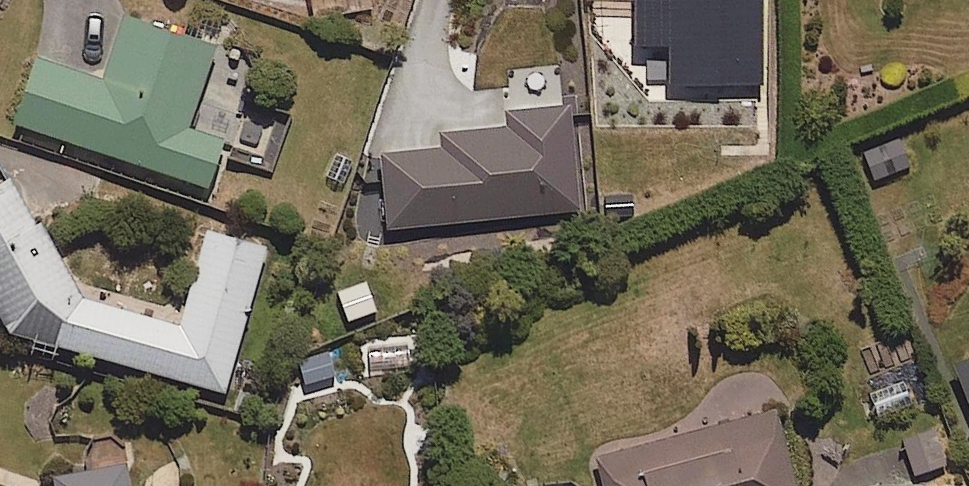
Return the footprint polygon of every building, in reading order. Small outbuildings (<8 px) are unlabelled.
[(370,0),(340,0),(342,15),(371,10),(370,0)] [(759,0),(634,0),(635,47),(667,46),(668,89),(706,88),(707,95),(761,94),(759,0)] [(185,130),(212,49),(121,19),(100,84),(34,62),(13,126),(204,190),(221,142),(185,130)] [(386,231),(577,213),(567,109),(503,115),(504,130),(436,137),(437,151),(379,156),(386,231)] [(871,183),(908,170),(898,141),(861,154),(871,183)] [(80,300),(8,181),(0,185),(0,327),(4,334),(223,394),(262,250),(203,234),(178,324),(80,300)] [(345,324),(374,313),(362,281),(333,292),(345,324)] [(336,378),(326,349),(294,361),(304,389),(336,378)] [(952,367),(968,411),(968,360),(952,367)] [(774,411),(590,459),(597,485),(793,485),(774,411)] [(124,468),(49,481),(50,485),(127,485),(124,468)]
